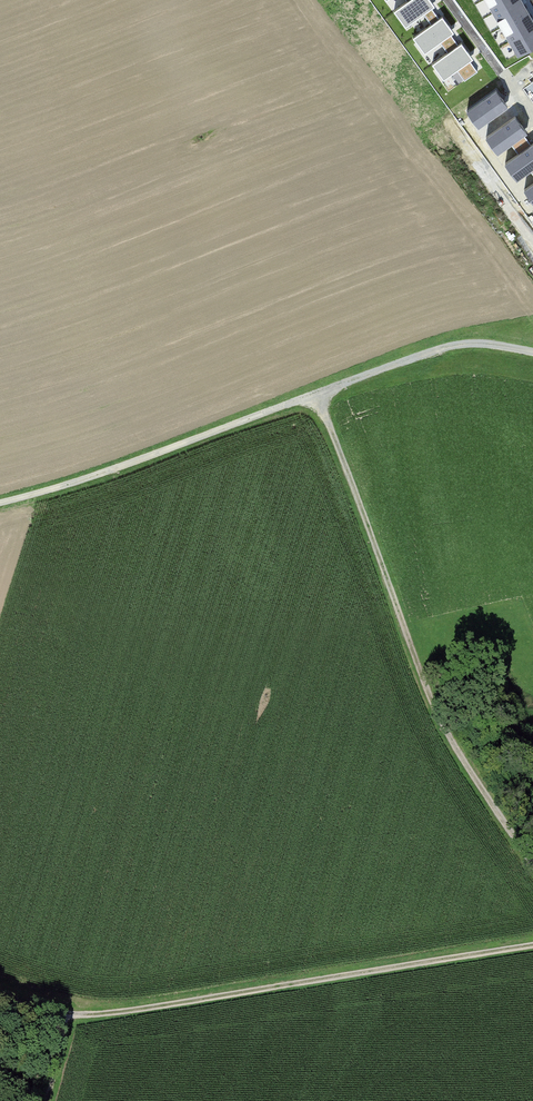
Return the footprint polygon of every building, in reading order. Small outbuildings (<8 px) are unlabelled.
[(461,0),(440,0),(421,11),(447,56),(482,36),(461,0)] [(532,0),(478,0),(495,33),(532,14),(532,3),(532,0)]
